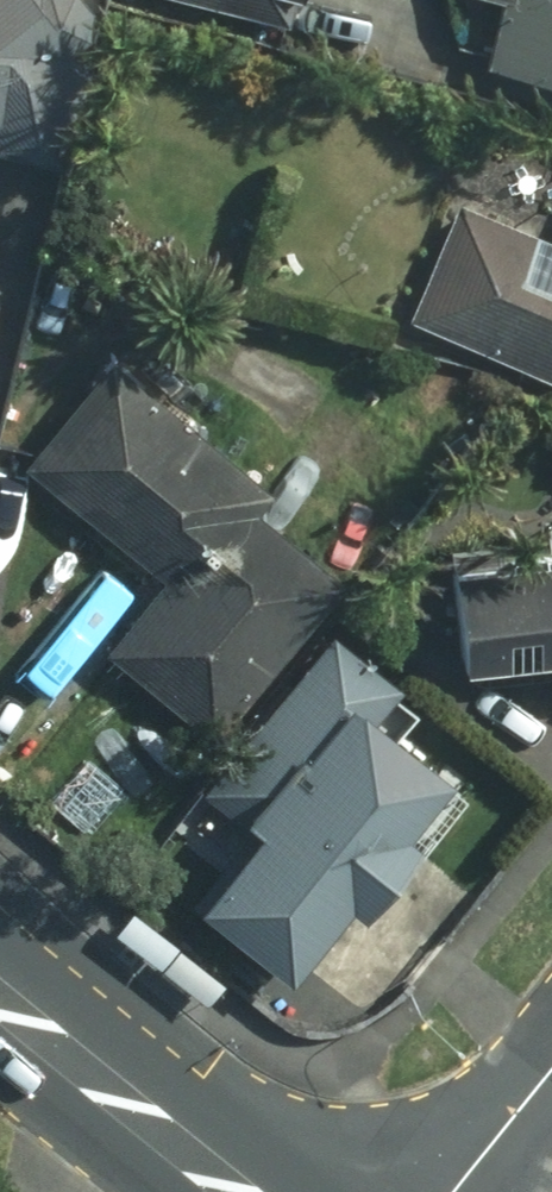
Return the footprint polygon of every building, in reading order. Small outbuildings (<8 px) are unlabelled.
[(76,53),(99,32),(100,9),(94,0),(0,0),(0,127),(12,148),(61,150),(91,62),(76,53)] [(302,18),(306,0),(225,0),(302,18)] [(497,60),(551,74),(551,0),(512,0),(497,60)] [(468,201),(421,318),(551,371),(551,235),(468,201)] [(345,578),(261,513),(284,483),(118,354),(31,466),(169,572),(114,642),(227,729),(345,578)] [(551,650),(551,546),(455,556),(466,659),(551,650)] [(308,978),(370,895),(379,901),(431,833),(421,827),(465,768),(390,712),(411,684),(337,628),(213,794),(261,830),(207,903),(308,978)]
